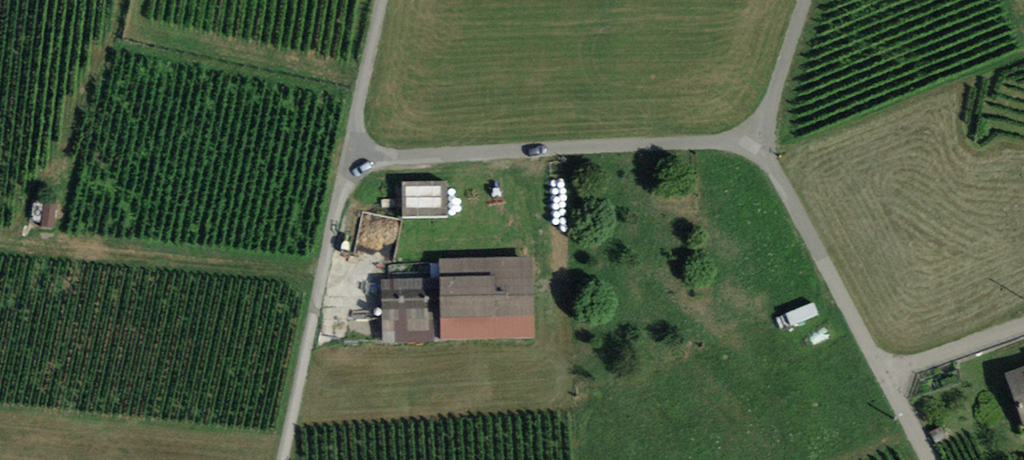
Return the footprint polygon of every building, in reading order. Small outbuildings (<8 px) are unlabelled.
[(446,212),(446,186),(408,186),(408,211),(446,212)] [(438,265),(389,266),(389,282),(384,282),(385,344),(535,340),(533,259),(438,261),(438,265)] [(1004,373),(1023,428),(1023,365),(1004,373)]
